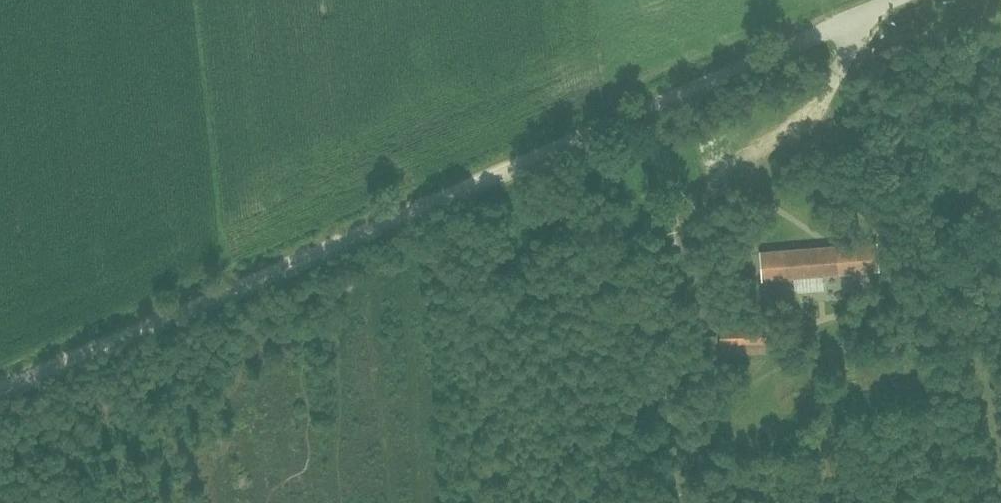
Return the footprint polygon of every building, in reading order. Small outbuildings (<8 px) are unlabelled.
[(879,270),(877,243),(761,253),(764,279),(879,270)]
